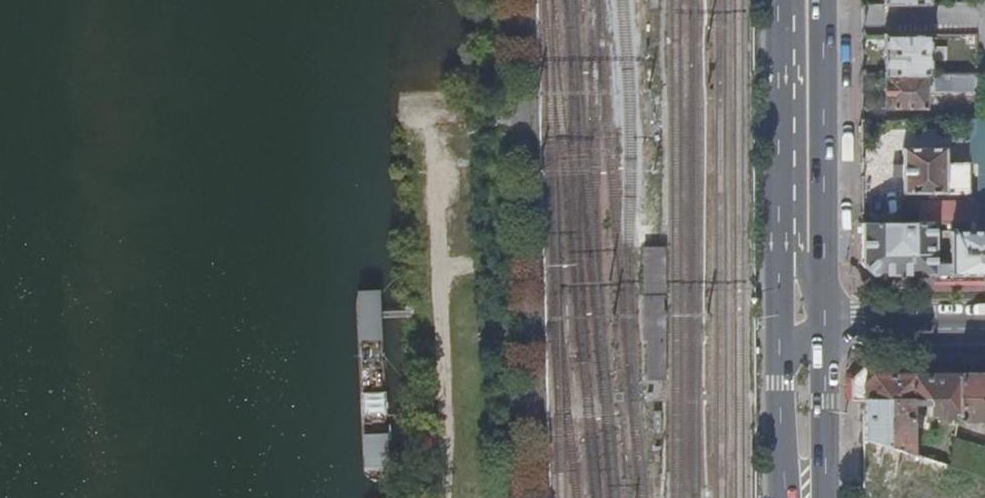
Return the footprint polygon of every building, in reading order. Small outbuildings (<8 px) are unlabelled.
[(924,76),(928,76),(928,35),(881,35),(881,76),(924,76)] [(934,93),(967,95),(968,75),(934,73),(934,93)] [(924,76),(881,76),(882,110),(924,110),(924,76)] [(900,151),(900,195),(943,194),(943,150),(900,151)] [(874,278),(936,277),(936,264),(935,223),(861,224),(861,268),(874,278)] [(984,231),(984,223),(950,223),(950,232),(984,231)] [(950,232),(951,264),(936,264),(936,277),(984,277),(984,231),(950,232)] [(871,378),(910,377),(910,368),(871,368),(871,378)] [(956,377),(956,417),(958,417),(964,421),(984,421),(984,376),(973,377),(956,377)] [(863,387),(863,441),(911,455),(911,403),(930,402),(930,417),(956,417),(956,377),(910,377),(871,378),(866,383),(863,387)] [(956,469),(984,478),(984,453),(956,444),(956,469)]
